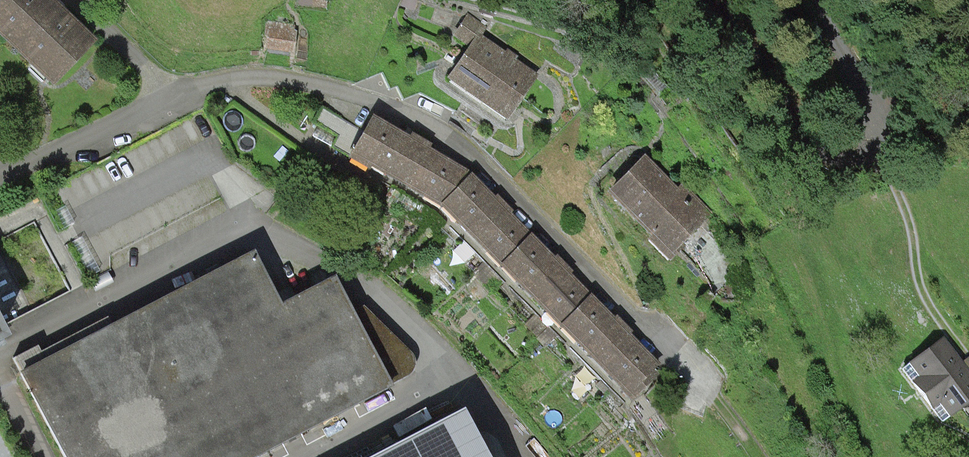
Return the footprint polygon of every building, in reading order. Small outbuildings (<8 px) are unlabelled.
[(58,91),(100,44),(50,0),(0,0),(0,41),(58,91)] [(297,9),(328,13),(329,0),(298,0),(297,9)] [(483,35),(462,20),(448,40),(465,52),(446,78),(512,124),(540,85),(479,42),(483,35)] [(295,34),(264,31),(262,52),(293,55),(295,34)] [(418,147),(371,120),(349,158),(367,168),(371,163),(442,203),(469,177),(418,147)] [(650,159),(609,198),(668,258),(708,219),(650,159)] [(499,208),(469,177),(442,203),(502,264),(529,238),(499,208)] [(558,267),(529,238),(502,264),(561,325),(588,298),(558,267)] [(407,375),(412,368),(412,360),(410,354),(362,307),(351,314),(332,279),(279,306),(252,252),(19,374),(63,456),(251,456),(407,375)] [(619,329),(588,298),(561,325),(628,392),(655,366),(619,329)] [(8,342),(0,325),(0,346),(8,342)] [(908,375),(953,429),(968,416),(968,363),(961,370),(942,347),(908,375)] [(463,411),(374,456),(487,456),(463,411)]
